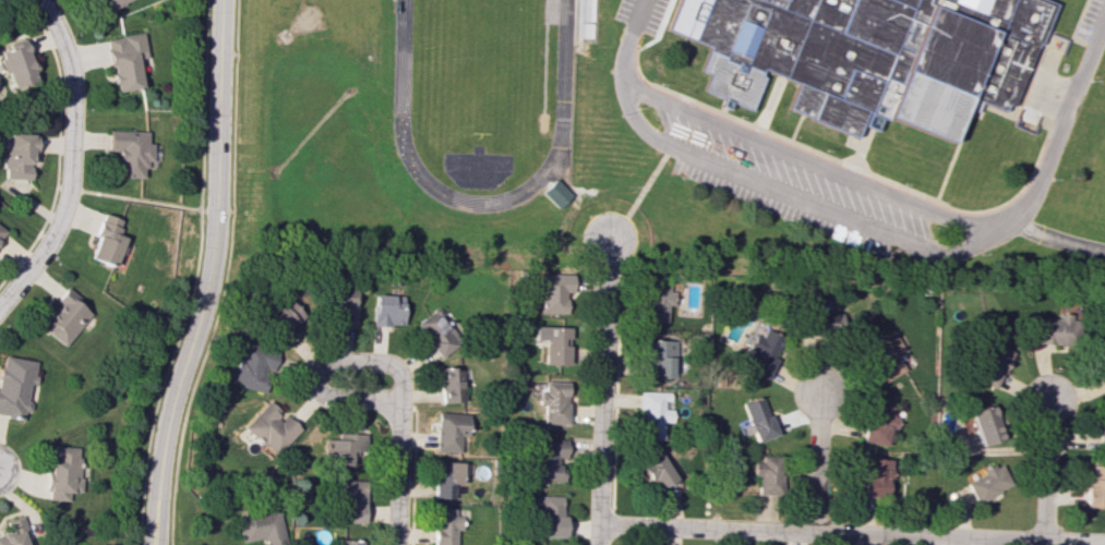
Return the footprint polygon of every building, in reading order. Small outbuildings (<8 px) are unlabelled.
[(101,12),(129,0),(95,0),(101,12)] [(664,28),(676,0),(1045,0),(1055,4),(1012,105),(1006,102),(1004,110),(980,101),(975,110),(965,107),(950,141),(888,116),(886,119),(865,110),(854,136),(809,119),(810,117),(786,108),(796,83),(760,68),(758,75),(761,76),(748,109),(701,89),(708,73),(698,70),(707,46),(664,28)] [(140,89),(137,58),(145,57),(143,33),(106,37),(111,92),(140,89)] [(34,82),(24,42),(0,47),(0,54),(9,89),(34,82)] [(146,131),(107,130),(107,151),(115,151),(115,177),(140,178),(140,165),(151,165),(152,143),(145,143),(146,131)] [(1,133),(0,166),(0,178),(29,179),(29,153),(35,153),(35,134),(1,133)] [(553,179),(569,195),(556,207),(541,191),(553,179)] [(86,258),(113,267),(123,237),(115,234),(120,220),(102,213),(86,258)] [(537,313),(565,313),(565,275),(538,275),(537,313)] [(669,280),(642,279),(641,321),(664,321),(665,305),(668,305),(669,280)] [(79,299),(65,286),(53,301),(58,305),(39,326),(62,346),(89,314),(76,303),(79,299)] [(353,324),(354,289),(327,289),(327,316),(336,316),(336,324),(353,324)] [(372,325),(401,325),(402,295),(372,294),(372,325)] [(290,328),(303,316),(286,297),(261,319),(286,347),(298,336),(290,328)] [(413,323),(438,358),(460,342),(435,308),(413,323)] [(1074,319),(1030,317),(1029,343),(1073,344),(1074,319)] [(541,364),(567,364),(568,327),(532,326),(532,339),(542,339),(541,364)] [(765,378),(784,338),(764,329),(760,337),(755,334),(740,366),(765,378)] [(902,349),(892,331),(862,347),(881,382),(903,370),(894,353),(902,349)] [(639,375),(673,376),(674,340),(640,339),(639,375)] [(228,383),(262,392),(273,350),(239,341),(228,383)] [(1011,351),(990,341),(973,379),(993,388),(1011,351)] [(1094,352),(1104,379),(1104,348),(1094,352)] [(21,418),(22,410),(25,411),(29,384),(32,384),(35,360),(0,356),(0,415),(21,418)] [(461,401),(460,367),(439,368),(440,402),(461,401)] [(535,405),(541,405),(540,424),(565,424),(566,382),(542,381),(541,390),(536,390),(535,405)] [(640,439),(661,439),(661,422),(670,422),(670,405),(668,405),(668,392),(640,392),(640,439)] [(752,432),(754,441),(774,436),(763,396),(741,401),(747,424),(741,426),(743,434),(752,432)] [(272,456),(298,428),(282,412),(281,413),(266,400),(241,427),(272,456)] [(884,445),(893,406),(870,401),(861,440),(884,445)] [(968,411),(977,445),(1002,439),(994,405),(968,411)] [(458,452),(458,436),(466,436),(467,413),(436,412),(435,451),(458,452)] [(322,439),(322,455),(331,455),(330,464),(361,465),(362,433),(337,432),(337,439),(322,439)] [(531,480),(561,480),(562,459),(567,459),(568,439),(532,438),(531,480)] [(66,500),(67,491),(76,492),(78,447),(48,445),(46,499),(66,500)] [(653,490),(673,479),(657,451),(637,463),(653,490)] [(756,495),(780,495),(781,456),(760,456),(760,462),(752,462),(752,475),(756,475),(756,495)] [(889,458),(863,457),(861,495),(887,497),(889,458)] [(453,483),(463,484),(464,462),(434,461),(434,498),(452,498),(453,483)] [(978,470),(980,475),(965,481),(972,501),(1009,487),(1000,462),(978,470)] [(1086,507),(1104,507),(1104,465),(1092,465),(1092,478),(1085,478),(1086,507)] [(362,523),(364,480),(342,479),(341,522),(362,523)] [(562,496),(526,495),(525,506),(539,506),(538,536),(561,537),(562,496)] [(454,529),(459,529),(459,516),(453,516),(454,508),(433,508),(432,544),(454,544),(454,529)] [(239,542),(261,538),(262,544),(275,544),(283,543),(276,509),(234,518),(239,542)] [(23,540),(27,539),(20,516),(3,522),(6,532),(0,534),(0,544),(25,544),(23,540)]
